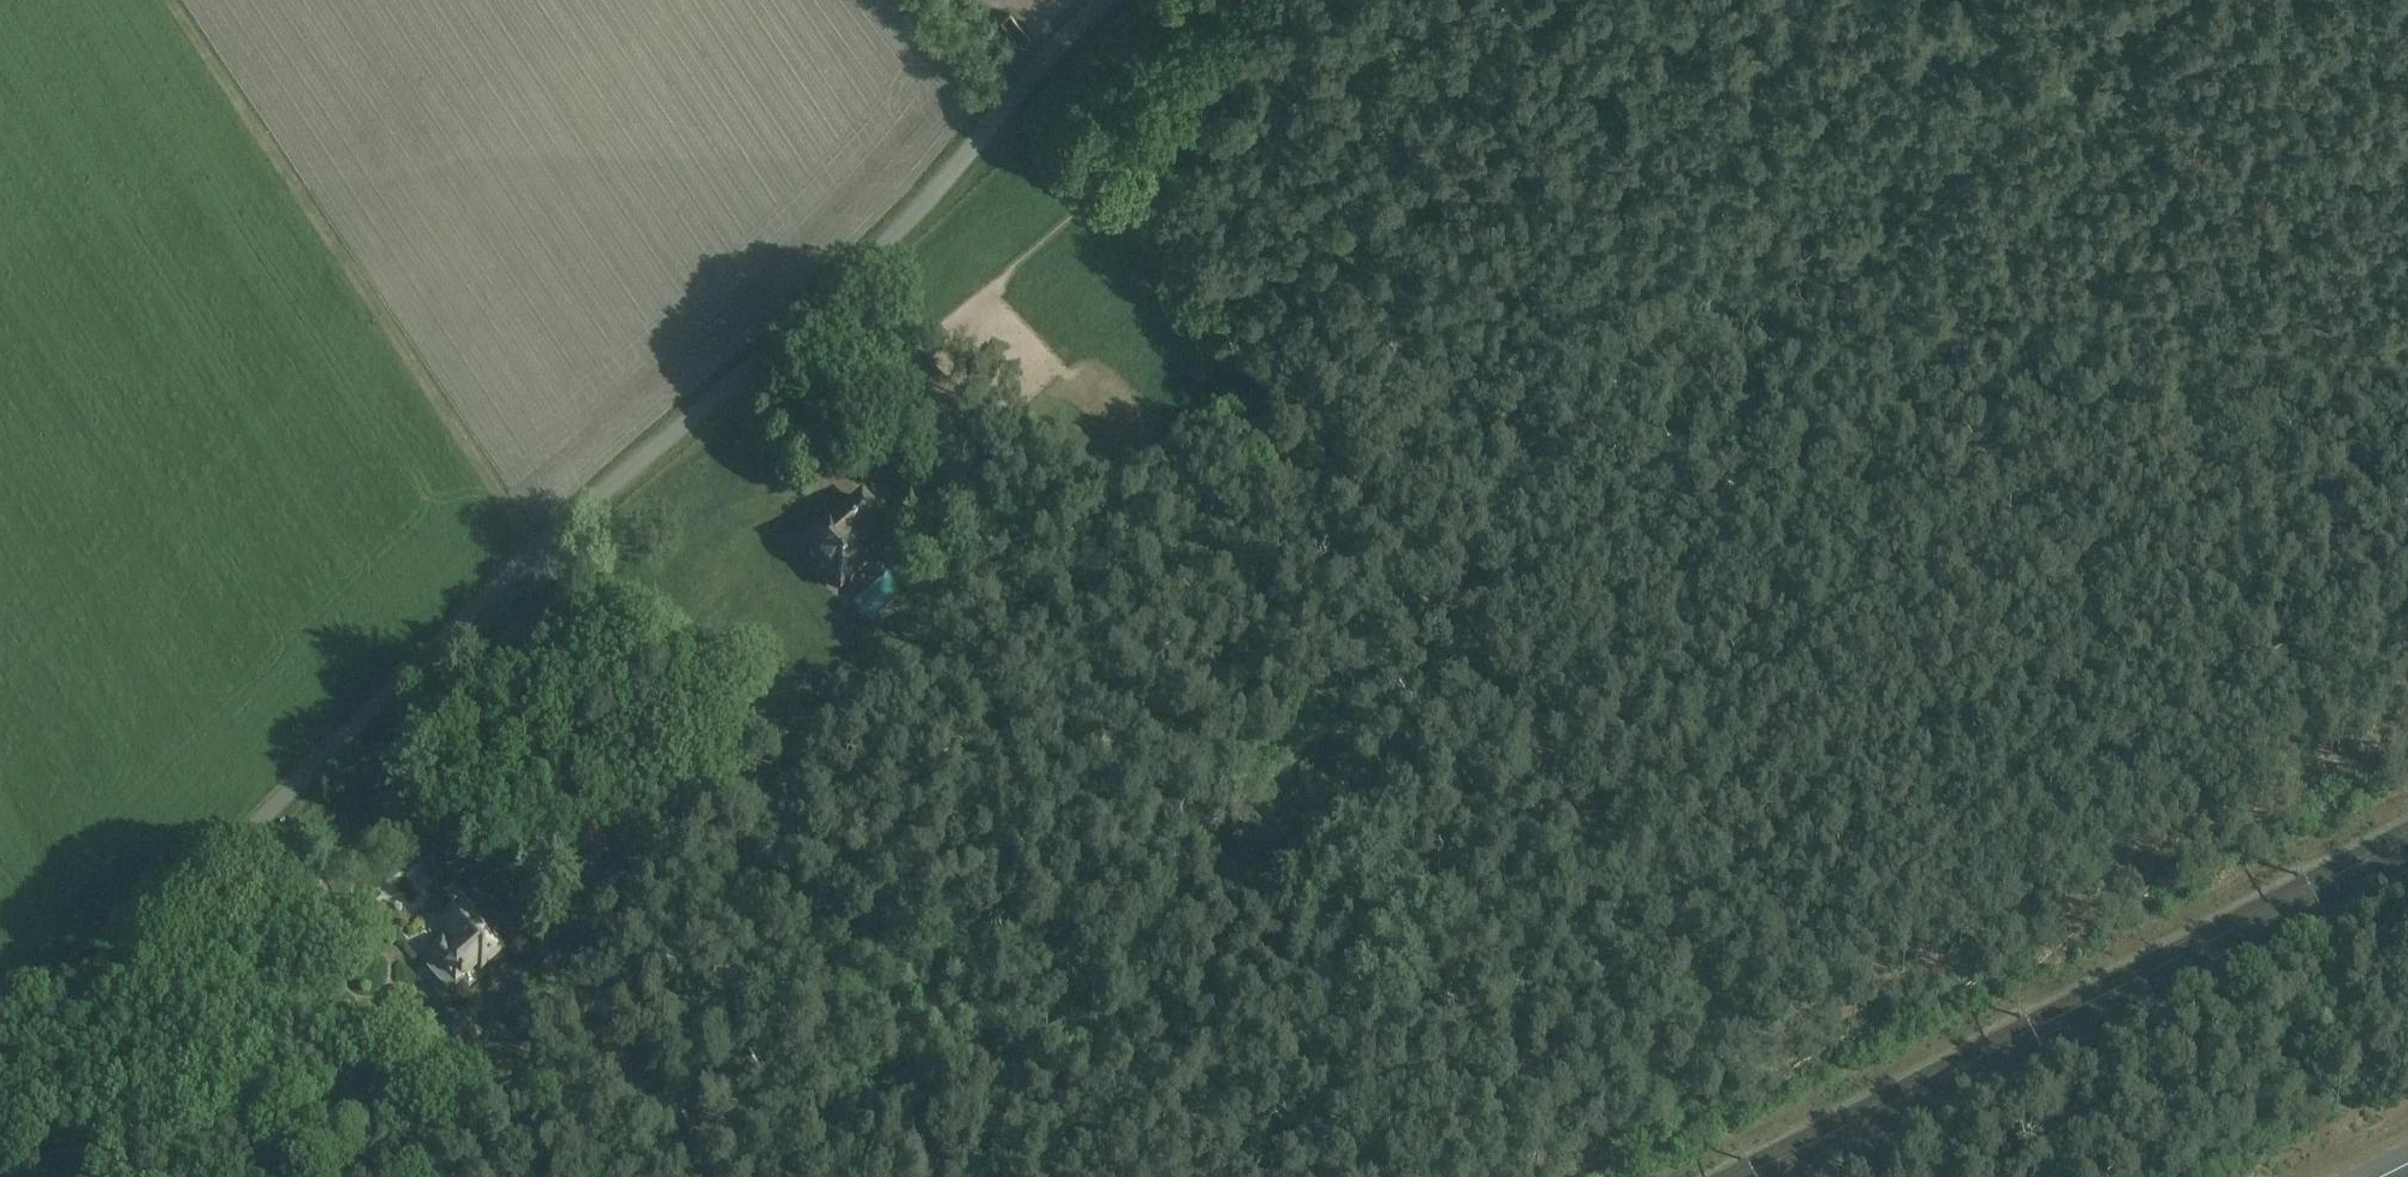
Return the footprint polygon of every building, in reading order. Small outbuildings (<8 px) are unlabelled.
[(862,496),(804,547),(840,587),(865,565),(852,550),(884,522),(862,496)] [(477,963),(481,967),(501,949),(460,903),(439,922),(458,943),(449,951),(441,942),(428,953),(455,983),(477,963)] [(448,1063),(476,1038),(460,1020),(431,1045),(448,1063)]
